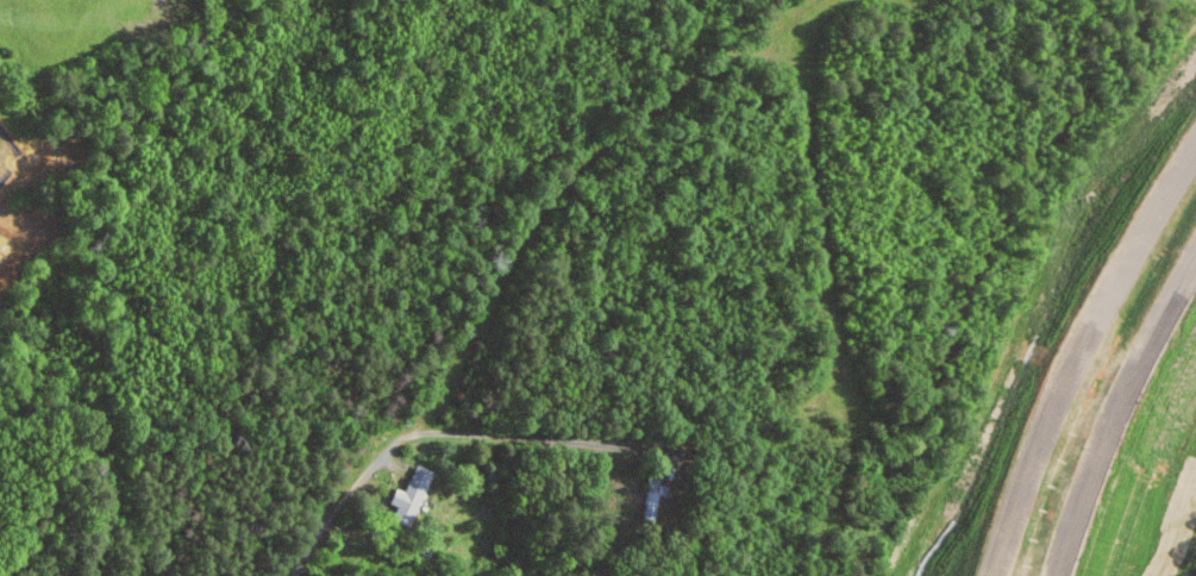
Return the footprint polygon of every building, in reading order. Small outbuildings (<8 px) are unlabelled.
[(429,471),(413,465),(402,491),(394,487),(388,502),(396,505),(391,518),(408,525),(429,471)] [(643,521),(656,522),(658,495),(665,495),(666,477),(645,476),(643,521)]
